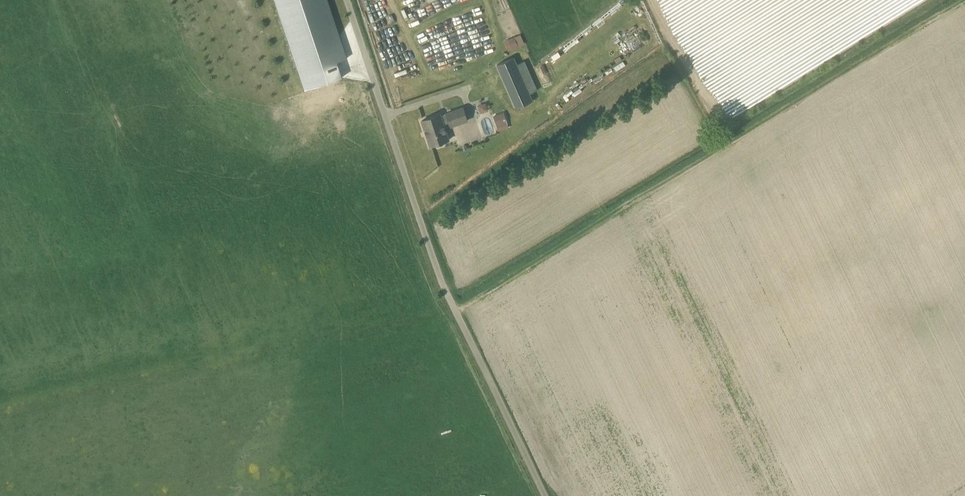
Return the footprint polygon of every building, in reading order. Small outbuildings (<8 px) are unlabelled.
[(303,91),(339,79),(334,63),(344,60),(323,0),(272,0),(303,91)] [(503,40),(508,51),(524,44),(520,33),(503,40)] [(497,65),(516,108),(533,100),(529,93),(537,90),(524,62),(517,65),(513,57),(497,65)] [(485,101),(477,104),(480,113),(488,110),(485,101)] [(468,121),(463,107),(445,113),(445,114),(441,115),(441,114),(422,120),(430,146),(449,140),(445,127),(449,126),(450,127),(468,121)] [(492,116),(497,128),(507,124),(503,112),(492,116)]
